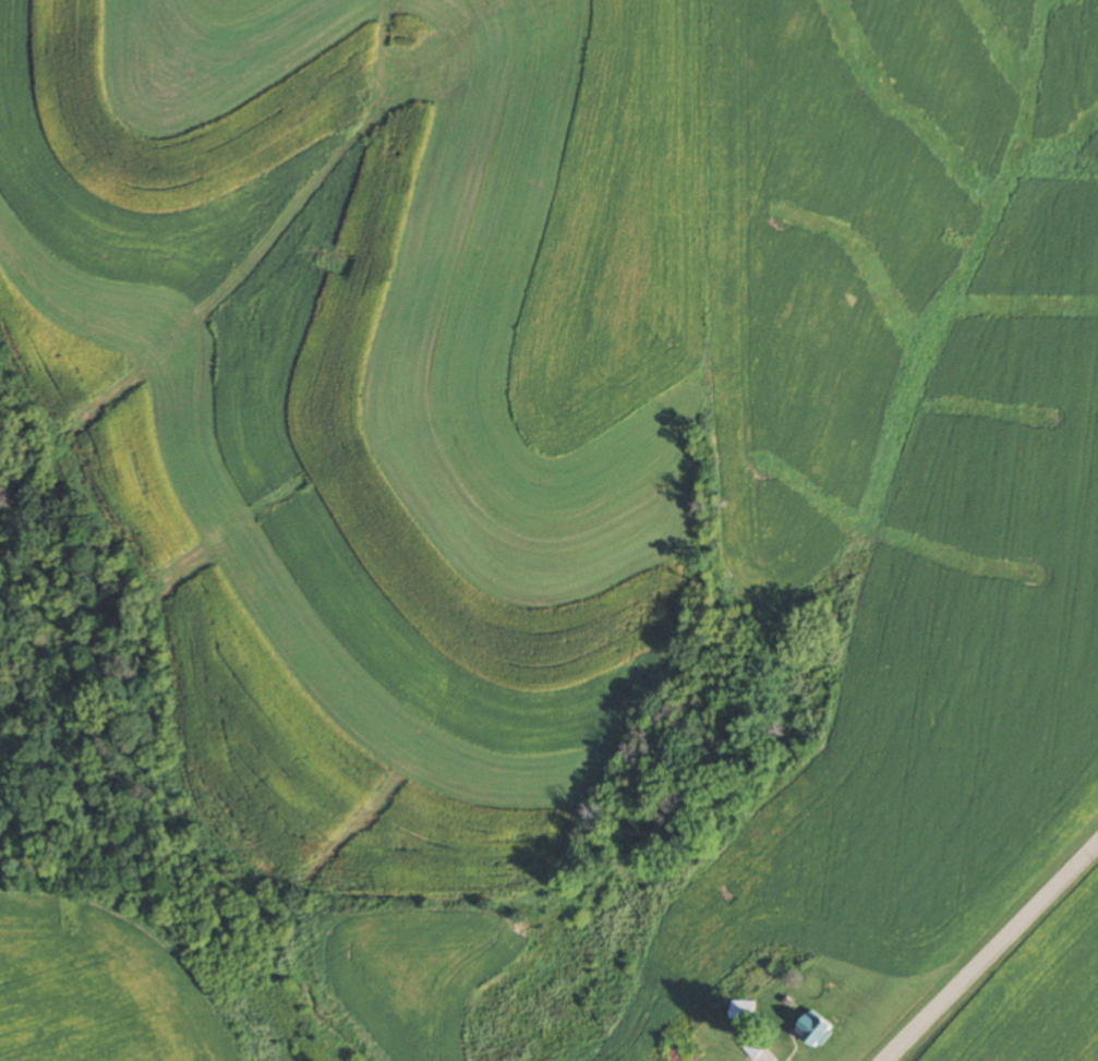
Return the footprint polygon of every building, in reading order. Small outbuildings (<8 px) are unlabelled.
[(729,1020),(753,1020),(753,1002),(729,1002),(729,1020)] [(815,1050),(834,1032),(814,1011),(795,1029),(815,1050)] [(777,1060),(751,1034),(739,1046),(754,1060),(776,1060),(777,1060)]
